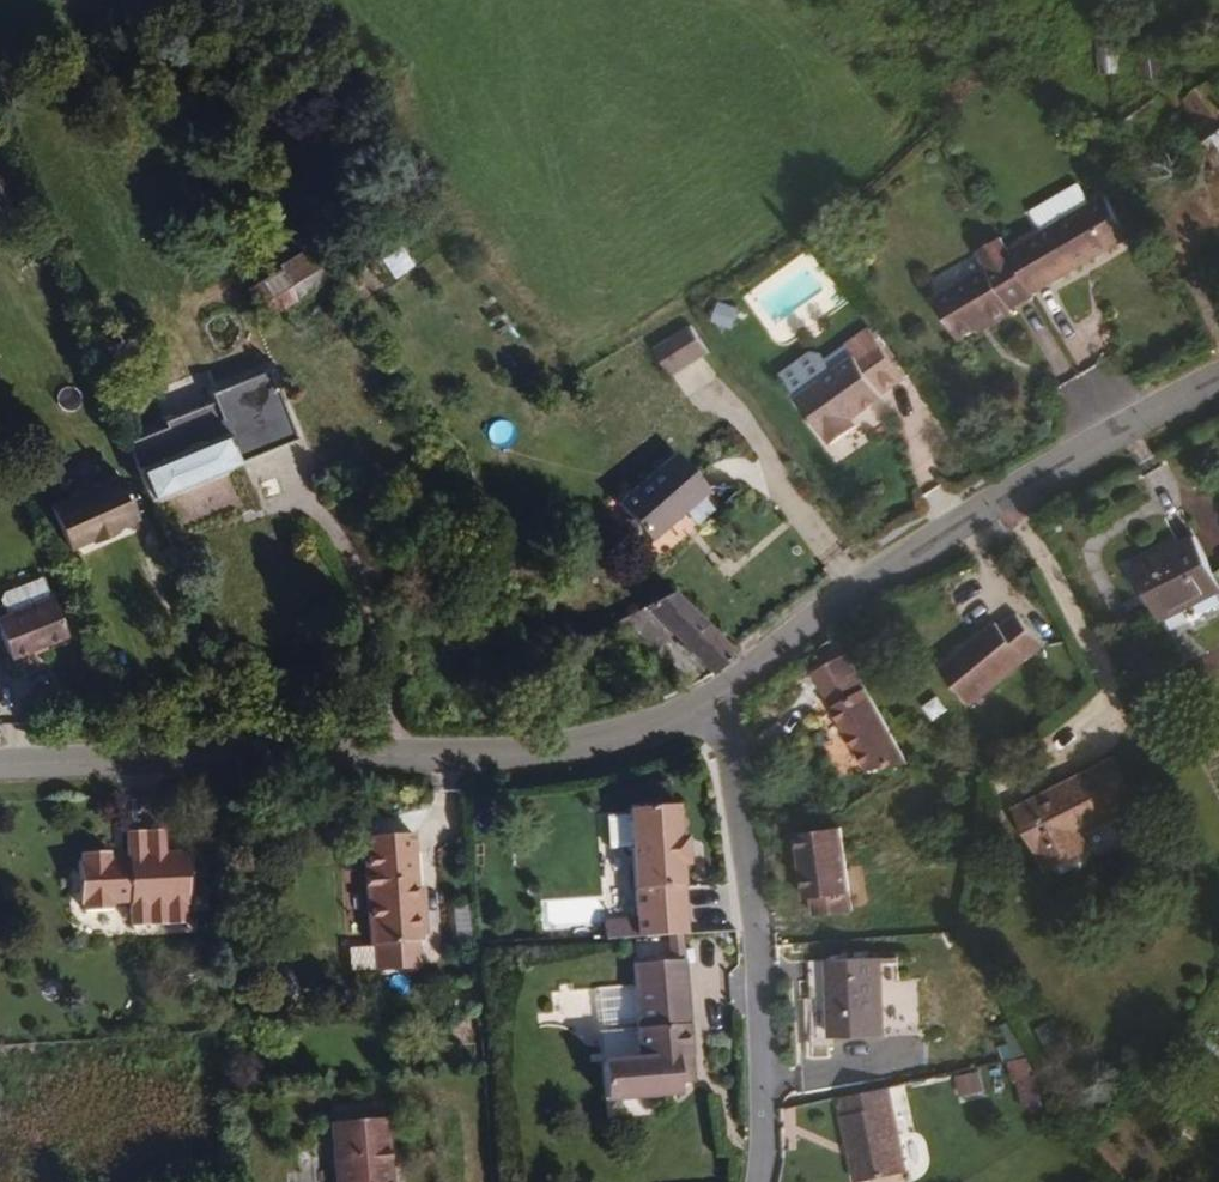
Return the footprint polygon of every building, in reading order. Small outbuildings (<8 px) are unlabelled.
[(1162,70),(1132,90),(1144,109),(1175,89),(1162,70)] [(1190,91),(1218,135),(1218,73),(1190,91)] [(1107,270),(1084,228),(1032,258),(1054,301),(1107,270)] [(273,301),(320,269),(306,249),(260,282),(273,301)] [(1054,301),(1032,258),(1017,267),(1040,309),(1054,301)] [(1012,325),(1040,309),(1017,267),(936,314),(960,355),(991,338),(993,340),(1013,329),(1012,325)] [(713,356),(694,329),(673,344),(693,370),(713,356)] [(856,367),(798,406),(829,452),(856,436),(853,429),(888,406),(885,402),(907,387),(873,337),(847,354),(856,367)] [(693,370),(673,344),(659,354),(678,381),(693,370)] [(312,433),(282,364),(224,389),(227,397),(178,419),(180,424),(153,437),(150,455),(165,494),(253,457),(250,451),(264,445),(267,451),(312,433)] [(253,457),(267,451),(264,445),(250,451),(253,457)] [(677,458),(616,508),(650,549),(713,499),(677,458)] [(145,516),(130,475),(59,500),(74,542),(98,534),(121,525),(145,516)] [(125,535),(121,525),(98,534),(102,544),(125,535)] [(1135,568),(1162,623),(1218,595),(1218,573),(1215,575),(1196,538),(1135,568)] [(0,613),(0,656),(1,658),(58,636),(43,596),(0,613)] [(732,657),(672,598),(613,627),(642,656),(666,634),(710,677),(732,657)] [(995,627),(943,675),(973,711),(1043,649),(1016,619),(1000,632),(995,627)] [(866,780),(909,773),(850,663),(822,679),(838,710),(832,715),(866,780)] [(838,710),(822,679),(815,683),(832,715),(838,710)] [(1112,756),(1013,810),(1046,871),(1088,849),(1081,835),(1138,803),(1112,756)] [(694,863),(693,831),(684,832),(683,801),(633,805),(638,913),(606,916),(607,934),(690,929),(686,865),(694,863)] [(110,837),(81,838),(82,846),(76,847),(77,893),(85,893),(84,899),(114,899),(114,893),(129,893),(130,915),(188,914),(186,894),(192,893),(188,842),(165,843),(163,820),(126,822),(126,846),(111,847),(110,837)] [(430,926),(430,888),(420,888),(418,825),(367,827),(371,935),(422,933),(422,927),(430,926)] [(841,830),(797,835),(801,901),(809,901),(810,918),(847,915),(841,830)] [(468,900),(451,902),(455,937),(472,935),(468,900)] [(422,959),(422,933),(371,935),(371,960),(422,959)] [(692,977),(691,955),(636,957),(637,978),(637,982),(692,977)] [(886,959),(835,960),(835,1038),(887,1038),(886,959)] [(693,988),(692,977),(637,982),(638,992),(693,988)] [(637,982),(637,978),(581,982),(582,997),(638,992),(637,982)] [(696,1061),(693,988),(638,992),(640,1048),(605,1050),(607,1093),(682,1090),(682,1080),(681,1062),(696,1061)] [(640,1048),(638,992),(582,997),(583,1017),(603,1016),(605,1050),(640,1048)] [(1008,1060),(1024,1107),(1044,1100),(1027,1053),(1008,1060)] [(696,1079),(696,1061),(681,1062),(682,1080),(696,1079)] [(891,1089),(843,1099),(848,1118),(846,1119),(853,1150),(859,1148),(866,1181),(875,1181),(911,1174),(891,1089)] [(333,1129),(338,1181),(387,1181),(383,1125),(333,1129)] [(859,1148),(853,1150),(859,1181),(866,1181),(859,1148)]
